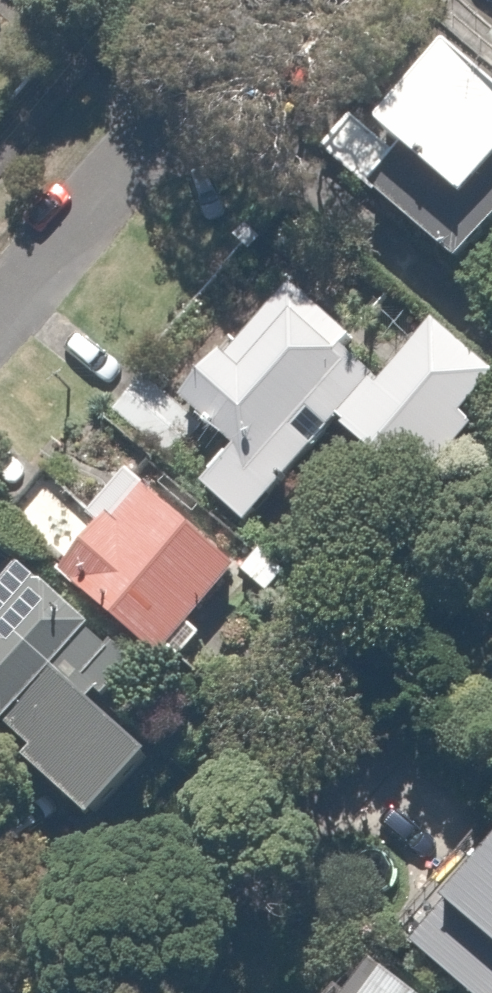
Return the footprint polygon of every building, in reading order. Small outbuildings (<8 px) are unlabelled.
[(443,44),(334,156),(448,265),(491,215),(491,86),(443,44)] [(431,320),(380,378),(342,346),(351,339),(293,285),(184,399),(203,421),(223,446),(196,479),(248,519),(332,426),(419,486),(481,428),(465,415),(491,386),(491,373),(431,320)] [(203,421),(143,374),(108,408),(176,454),(203,421)] [(235,569),(126,470),(90,514),(44,477),(5,520),(163,650),(235,569)] [(7,564),(0,571),(0,743),(89,823),(154,752),(99,696),(125,662),(7,564)] [(387,929),(466,992),(491,992),(491,827),(486,823),(387,929)] [(324,992),(417,992),(363,955),(324,992)]
